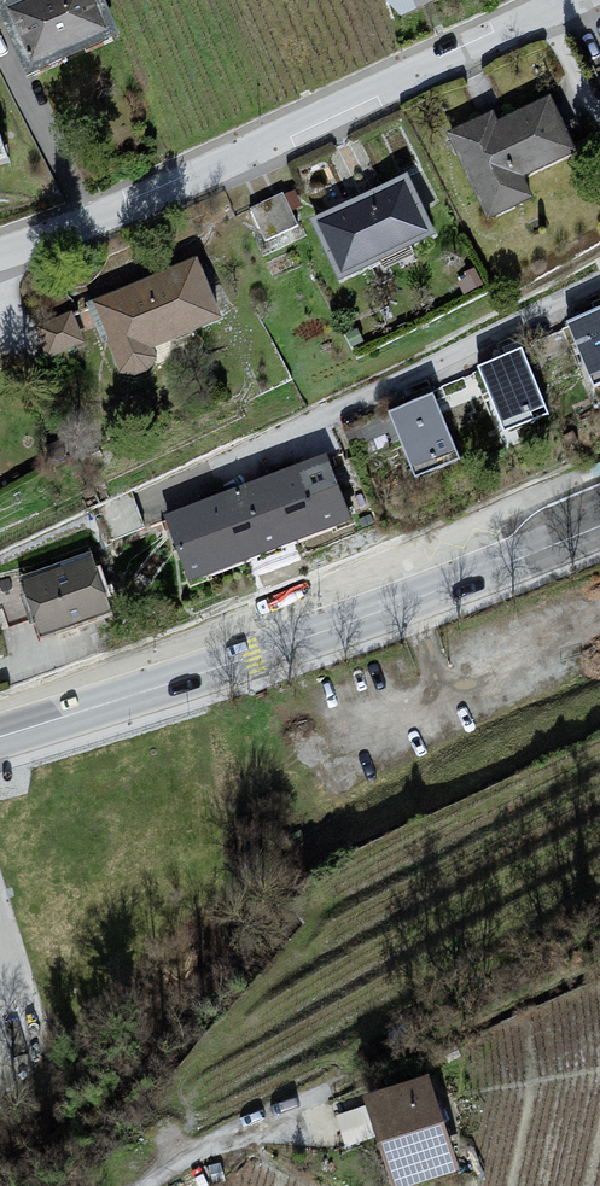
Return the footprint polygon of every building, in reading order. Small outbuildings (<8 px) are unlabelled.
[(0,7),(0,41),(19,81),(107,40),(88,0),(16,0),(0,7)] [(410,14),(440,0),(403,0),(410,14)] [(496,115),(453,134),(489,214),(534,194),(524,171),(572,149),(551,102),(501,125),(496,115)] [(407,176),(311,221),(338,278),(434,232),(407,176)] [(187,275),(91,307),(114,376),(148,364),(143,350),(205,329),(187,275)] [(73,305),(36,319),(48,351),(85,337),(73,305)] [(569,322),(594,385),(599,382),(599,310),(569,322)] [(522,351),(480,368),(506,433),(548,416),(522,351)] [(433,395),(393,411),(417,472),(457,456),(433,395)] [(153,521),(179,586),(338,523),(313,458),(153,521)] [(92,562),(25,585),(43,634),(109,611),(92,562)] [(426,1083),(368,1102),(394,1183),(452,1165),(426,1083)]
